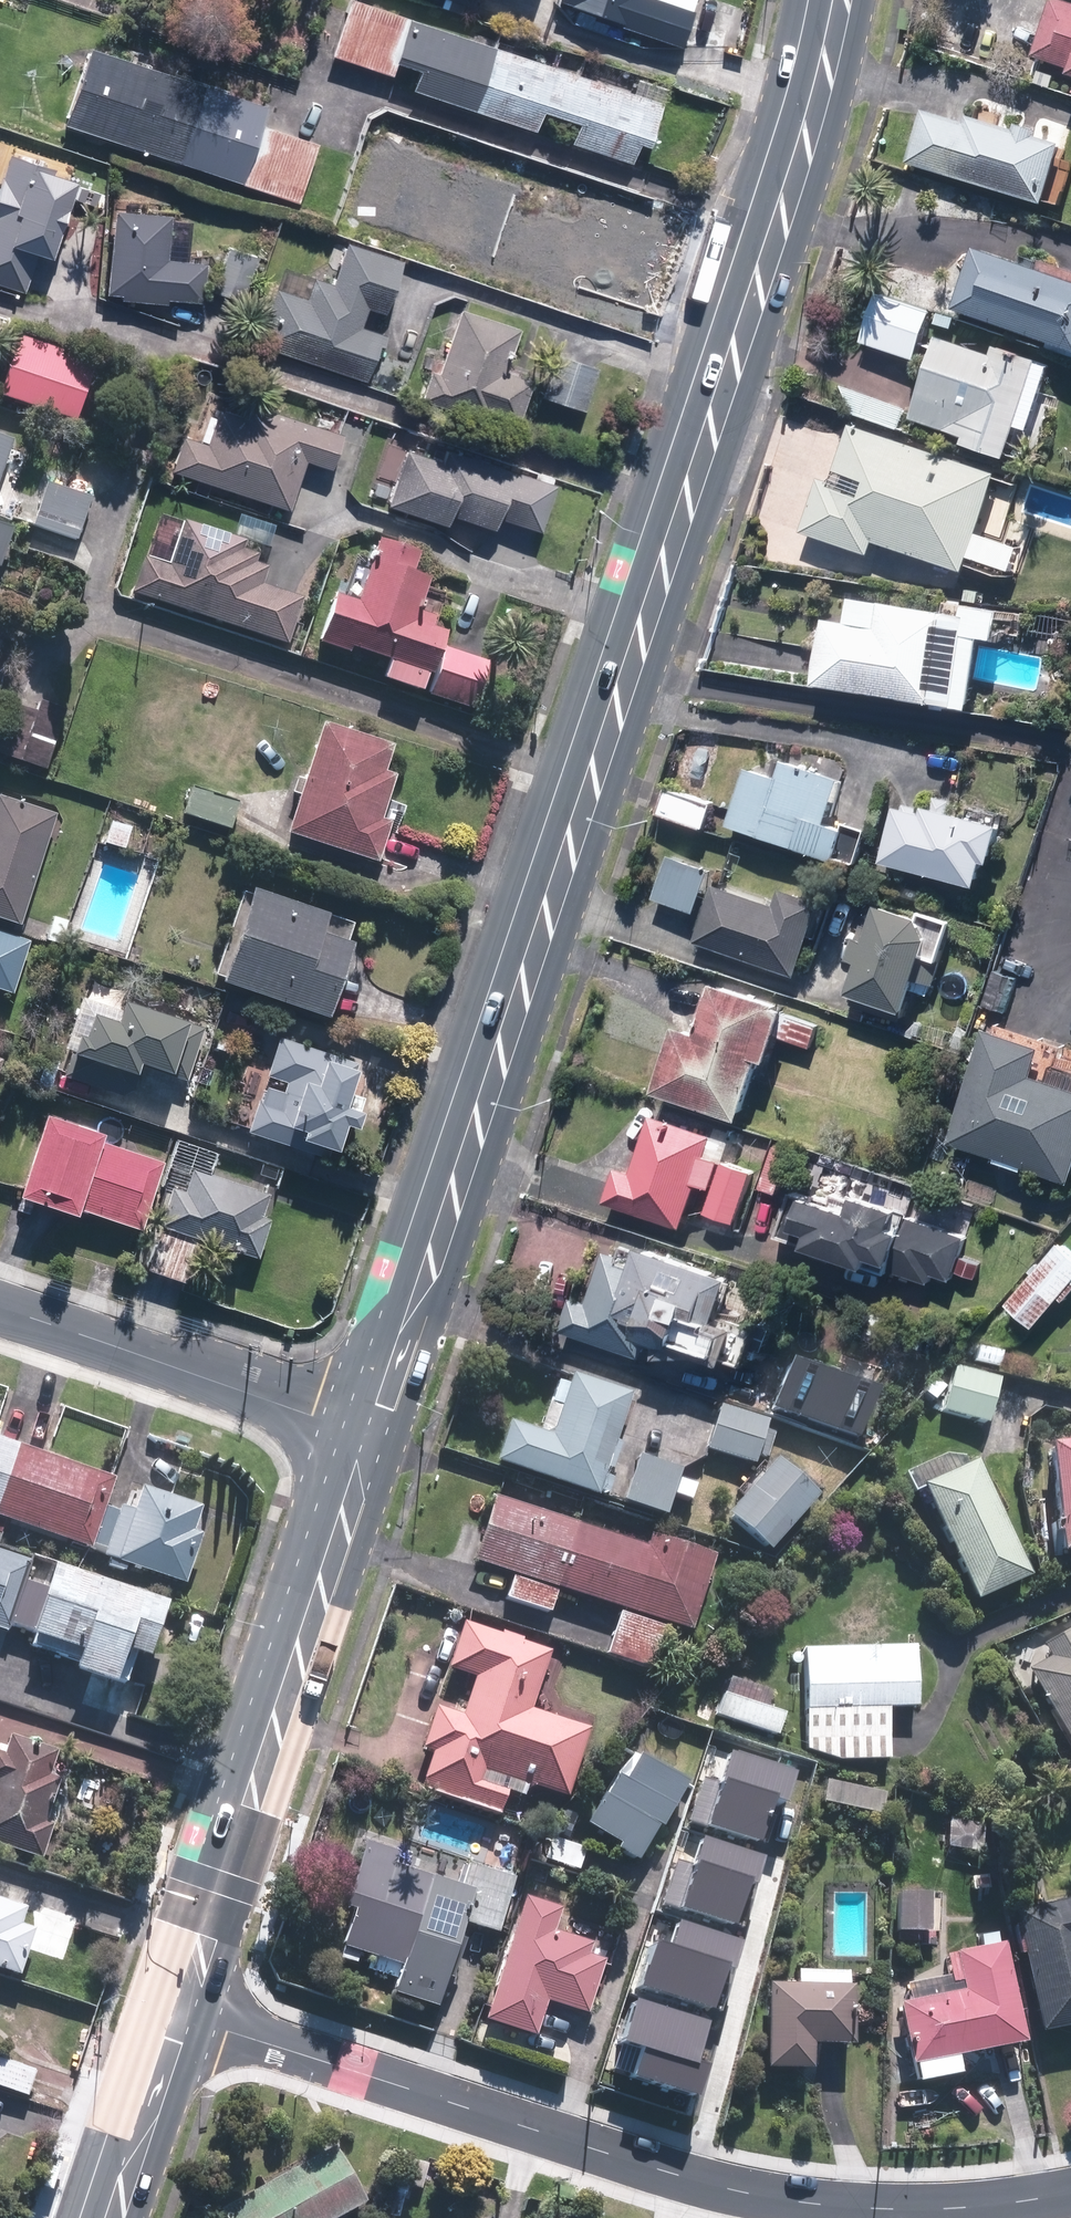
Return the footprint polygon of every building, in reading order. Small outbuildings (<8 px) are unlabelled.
[(634,161),(641,140),(650,143),(665,101),(366,0),(350,0),(332,53),(394,74),(399,59),(421,66),(414,86),(538,128),(545,108),(581,120),(573,140),(634,161)] [(686,38),(696,9),(670,0),(573,0),(686,38)] [(1039,54),(1070,65),(1070,0),(1058,0),(1039,54)] [(271,105),(92,44),(66,121),(300,200),(320,141),(265,123),(271,105)] [(927,109),(912,161),(1051,202),(1068,142),(1042,134),(1045,126),(1024,120),(1021,128),(973,114),(970,122),(927,109)] [(79,174),(13,152),(0,192),(0,278),(29,288),(43,247),(54,250),(79,174)] [(488,260),(536,276),(530,292),(593,312),(617,238),(607,226),(443,172),(431,209),(431,208),(430,211),(421,237),(422,237),(419,248),(484,270),(488,260)] [(207,302),(210,260),(170,257),(173,208),(117,204),(111,288),(122,289),(122,295),(207,302)] [(391,303),(405,256),(364,244),(350,290),(391,303)] [(985,244),(965,305),(1070,341),(1070,273),(985,244)] [(248,296),(261,254),(231,245),(219,288),(248,296)] [(315,296),(279,284),(269,313),(274,315),(264,343),(368,379),(386,329),(312,304),(315,296)] [(922,357),(938,310),(885,293),(869,340),(922,357)] [(492,412),(519,421),(533,378),(506,369),(521,323),(462,304),(431,399),(490,418),(492,412)] [(1056,364),(1045,361),(1046,358),(1002,344),(999,353),(944,335),(917,417),(972,435),(970,441),(1014,456),(1024,425),(1035,429),(1056,364)] [(18,339),(1,394),(80,418),(97,363),(18,339)] [(586,408),(600,363),(558,349),(543,394),(586,408)] [(910,407),(859,389),(851,410),(903,428),(910,407)] [(173,465),(291,505),(308,457),(335,466),(347,432),(271,406),(267,419),(220,404),(208,439),(185,431),(173,465)] [(856,422),(837,478),(825,474),(807,529),(877,553),(882,538),(972,568),(1004,471),(856,422)] [(17,437),(0,432),(0,486),(17,437)] [(438,439),(434,451),(389,437),(369,497),(449,523),(453,512),(496,526),(499,516),(537,528),(554,476),(438,439)] [(95,496),(48,479),(33,522),(80,539),(95,496)] [(2,566),(18,520),(0,514),(0,565),(2,566)] [(216,529),(211,546),(181,536),(171,564),(146,555),(134,591),(290,641),(305,596),(264,583),(270,565),(256,561),(259,552),(244,547),(246,539),(216,529)] [(428,669),(435,671),(448,631),(418,621),(434,574),(418,569),(423,552),(382,538),(361,600),(336,592),(321,640),(352,650),(355,644),(391,656),(385,674),(423,686),(428,669)] [(977,602),(976,611),(860,594),(857,619),(834,616),(825,681),(984,704),(994,633),(1008,635),(1012,607),(977,602)] [(473,705),(489,659),(450,646),(434,692),(473,705)] [(40,711),(14,703),(0,744),(0,751),(48,767),(68,707),(44,699),(40,711)] [(380,860),(394,819),(382,816),(397,772),(388,769),(397,742),(325,718),(288,829),(380,860)] [(789,756),(783,774),(752,764),(734,821),(842,855),(852,823),(833,818),(847,774),(789,756)] [(196,782),(185,812),(232,828),(242,798),(196,782)] [(669,785),(661,810),(710,825),(718,800),(669,785)] [(935,798),(933,806),(906,799),(892,854),(989,878),(995,853),(1003,855),(1012,817),(955,803),(957,797),(939,793),(938,799),(935,798)] [(57,812),(0,794),(0,915),(22,922),(57,812)] [(144,855),(155,815),(117,804),(106,844),(144,855)] [(716,866),(674,852),(660,895),(702,909),(716,866)] [(802,972),(826,897),(786,884),(781,901),(717,880),(698,938),(802,972)] [(358,941),(325,930),(332,911),(256,885),(224,979),(332,1015),(358,941)] [(928,906),(927,910),(888,897),(879,926),(866,922),(856,953),(868,957),(859,986),(915,1005),(932,952),(945,956),(958,916),(928,906)] [(1004,969),(1022,975),(1035,933),(1018,927),(1004,969)] [(0,929),(0,987),(14,992),(32,940),(0,929)] [(1009,1009),(1019,978),(997,971),(987,1002),(1009,1009)] [(724,975),(708,1026),(686,1019),(664,1085),(749,1113),(770,1051),(779,1053),(796,1003),(787,1000),(788,996),(724,975)] [(142,1072),(145,1062),(176,1071),(192,1019),(126,999),(120,1019),(95,1011),(87,1037),(79,1034),(66,1076),(128,1095),(136,1070),(142,1072)] [(1044,1067),(1054,1039),(996,1020),(957,1135),(1070,1174),(1070,1076),(1044,1067)] [(261,1098),(250,1130),(327,1155),(358,1063),(283,1038),(271,1074),(289,1080),(281,1105),(261,1098)] [(689,1223),(703,1180),(716,1184),(725,1155),(712,1151),(719,1131),(658,1111),(639,1168),(622,1163),(611,1197),(689,1223)] [(167,1162),(106,1143),(110,1133),(49,1113),(23,1193),(83,1213),(85,1206),(147,1225),(167,1162)] [(797,1148),(780,1142),(765,1184),(782,1190),(797,1148)] [(758,1169),(729,1159),(710,1208),(741,1218),(758,1169)] [(177,1187),(168,1217),(165,1217),(149,1269),(186,1281),(199,1240),(256,1257),(269,1213),(265,1212),(270,1194),(195,1172),(190,1190),(177,1187)] [(761,1187),(752,1212),(781,1222),(789,1197),(761,1187)] [(970,1233),(904,1211),(907,1201),(866,1187),(863,1195),(839,1188),(835,1199),(798,1187),(784,1230),(934,1279),(937,1271),(956,1277),(970,1233)] [(1070,1285),(1070,1243),(1064,1238),(1012,1300),(1040,1323),(1070,1285)] [(630,1240),(626,1251),(609,1246),(593,1298),(579,1293),(568,1327),(649,1352),(656,1330),(752,1360),(764,1322),(728,1311),(742,1268),(649,1239),(647,1246),(630,1240)] [(1003,1351),(979,1347),(976,1361),(1001,1365),(1003,1351)] [(877,1388),(791,1358),(774,1406),(860,1436),(877,1388)] [(955,1365),(943,1410),(988,1422),(1000,1377),(955,1365)] [(510,1420),(497,1461),(601,1493),(632,1392),(573,1373),(554,1434),(510,1420)] [(721,1405),(707,1447),(756,1462),(769,1420),(721,1405)] [(144,1486),(136,1509),(122,1504),(120,1509),(108,1505),(118,1477),(0,1437),(0,1516),(94,1548),(95,1546),(107,1550),(104,1556),(118,1561),(117,1562),(176,1582),(177,1580),(186,1583),(203,1532),(195,1529),(203,1506),(144,1486)] [(1052,1441),(1064,1551),(1070,1550),(1070,1439),(1052,1441)] [(639,1454),(624,1499),(668,1514),(683,1469),(639,1454)] [(730,1513),(771,1549),(820,1494),(779,1458),(730,1513)] [(1032,1574),(978,1458),(924,1483),(978,1599),(1032,1574)] [(716,1554),(651,1533),(647,1545),(496,1497),(476,1560),(692,1629),(716,1554)] [(10,1631),(12,1623),(37,1632),(33,1646),(82,1662),(80,1668),(118,1681),(129,1650),(150,1657),(168,1602),(58,1566),(50,1589),(26,1581),(33,1560),(0,1549),(0,1628),(10,1631)] [(512,1574),(505,1596),(551,1612),(558,1590),(512,1574)] [(666,1626),(622,1611),(610,1648),(654,1663),(666,1626)] [(426,1747),(437,1751),(425,1787),(502,1812),(513,1777),(568,1795),(591,1727),(533,1708),(552,1650),(479,1627),(464,1672),(476,1676),(463,1714),(439,1707),(426,1747)] [(1046,1647),(1051,1656),(1029,1669),(1070,1741),(1070,1633),(1046,1647)] [(807,1748),(841,1758),(891,1757),(890,1706),(920,1706),(918,1644),(804,1647),(807,1748)] [(724,1693),(717,1714),(779,1734),(786,1714),(724,1693)] [(47,1820),(61,1777),(52,1774),(60,1750),(13,1734),(6,1753),(0,1751),(0,1842),(43,1857),(55,1823),(47,1820)] [(643,1852),(688,1776),(642,1749),(597,1825),(643,1852)] [(831,1781),(827,1799),(884,1810),(887,1791),(831,1781)] [(985,1821),(949,1815),(944,1846),(981,1852),(985,1821)] [(438,2006),(465,1922),(499,1932),(516,1876),(469,1861),(463,1883),(397,1862),(401,1850),(368,1839),(347,1905),(360,1909),(349,1945),(404,1962),(394,1992),(438,2006)] [(932,1891),(900,1891),(899,1930),(932,1931),(932,1891)] [(20,1974),(35,1928),(20,1924),(27,1905),(0,1896),(0,1967),(20,1974)] [(563,1907),(527,1896),(488,2019),(538,2035),(549,2000),(588,2012),(606,1957),(590,1952),(594,1941),(556,1930),(563,1907)] [(1015,1910),(1041,2030),(1070,2024),(1070,1897),(1015,1910)] [(751,1925),(729,1919),(721,1949),(742,1955),(751,1925)] [(696,1955),(651,1942),(630,2015),(673,2028),(676,2018),(732,2035),(749,1978),(694,1962),(696,1955)] [(903,2001),(915,2062),(1025,2040),(1005,1942),(958,1951),(965,1989),(903,2001)] [(854,2043),(855,1983),(850,1983),(850,1968),(798,1968),(798,1983),(770,1983),(769,2066),(813,2066),(813,2043),(854,2043)] [(29,2094),(37,2069),(0,2057),(0,2085),(29,2094)] [(227,2217),(333,2217),(368,2199),(336,2144),(221,2209),(227,2217)]
